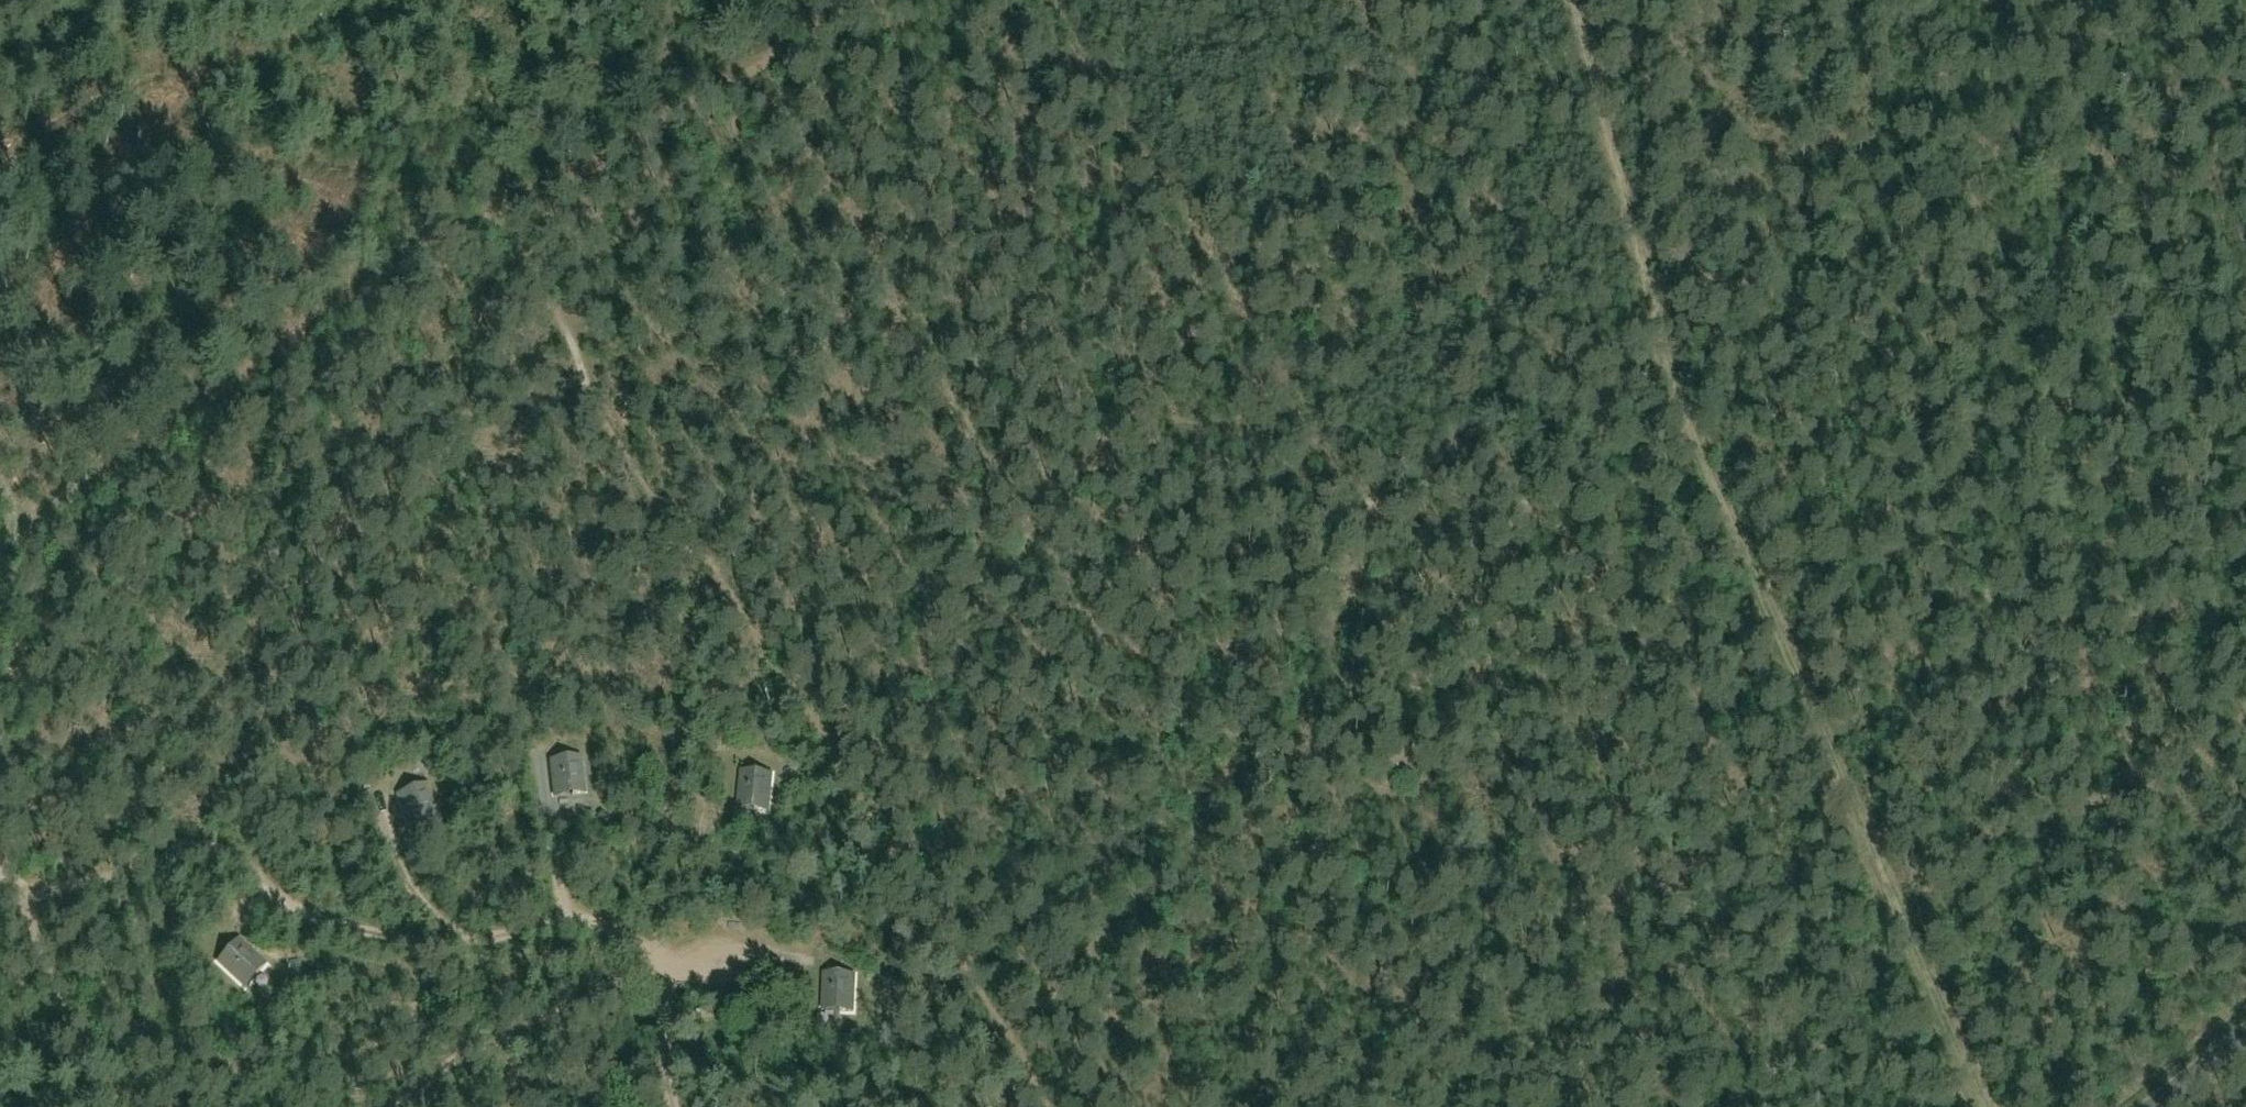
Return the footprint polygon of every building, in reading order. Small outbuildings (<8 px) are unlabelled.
[(581,757),(550,760),(554,792),(572,790),(572,796),(585,794),(581,757)] [(756,810),(769,812),(773,774),(742,771),(739,803),(756,805),(756,810)] [(427,784),(398,795),(409,825),(426,819),(428,824),(440,820),(427,784)] [(239,939),(218,962),(242,984),(254,971),(257,975),(266,965),(239,939)] [(824,973),(823,1006),(840,1006),(840,1012),(853,1012),(855,975),(824,973)]
